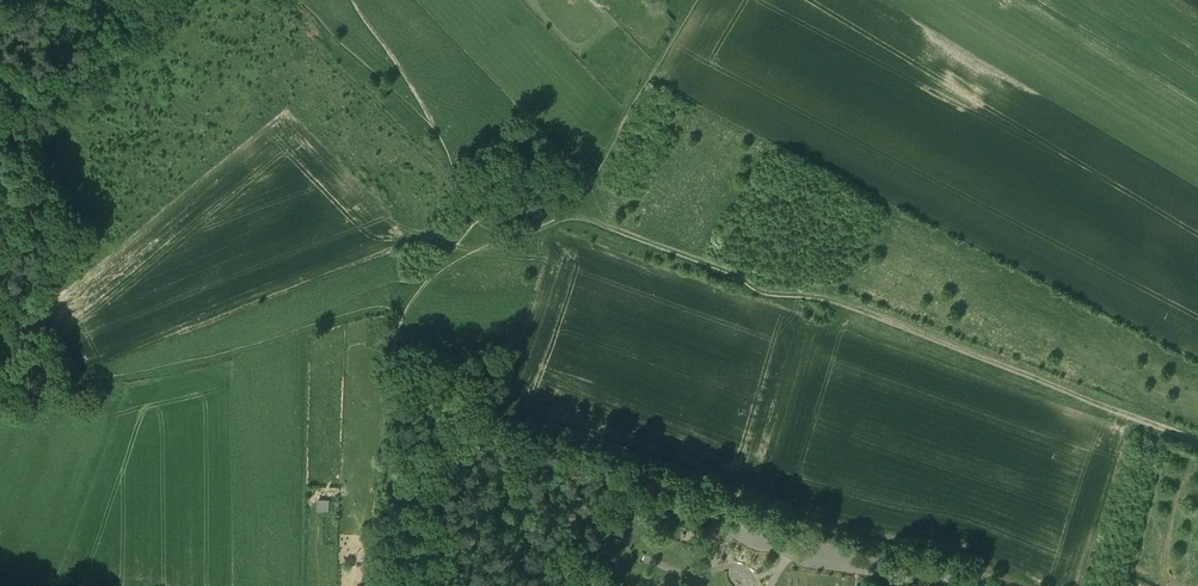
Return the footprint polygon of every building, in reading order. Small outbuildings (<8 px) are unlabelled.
[(320,498),(320,509),(332,509),(332,498),(320,498)]
